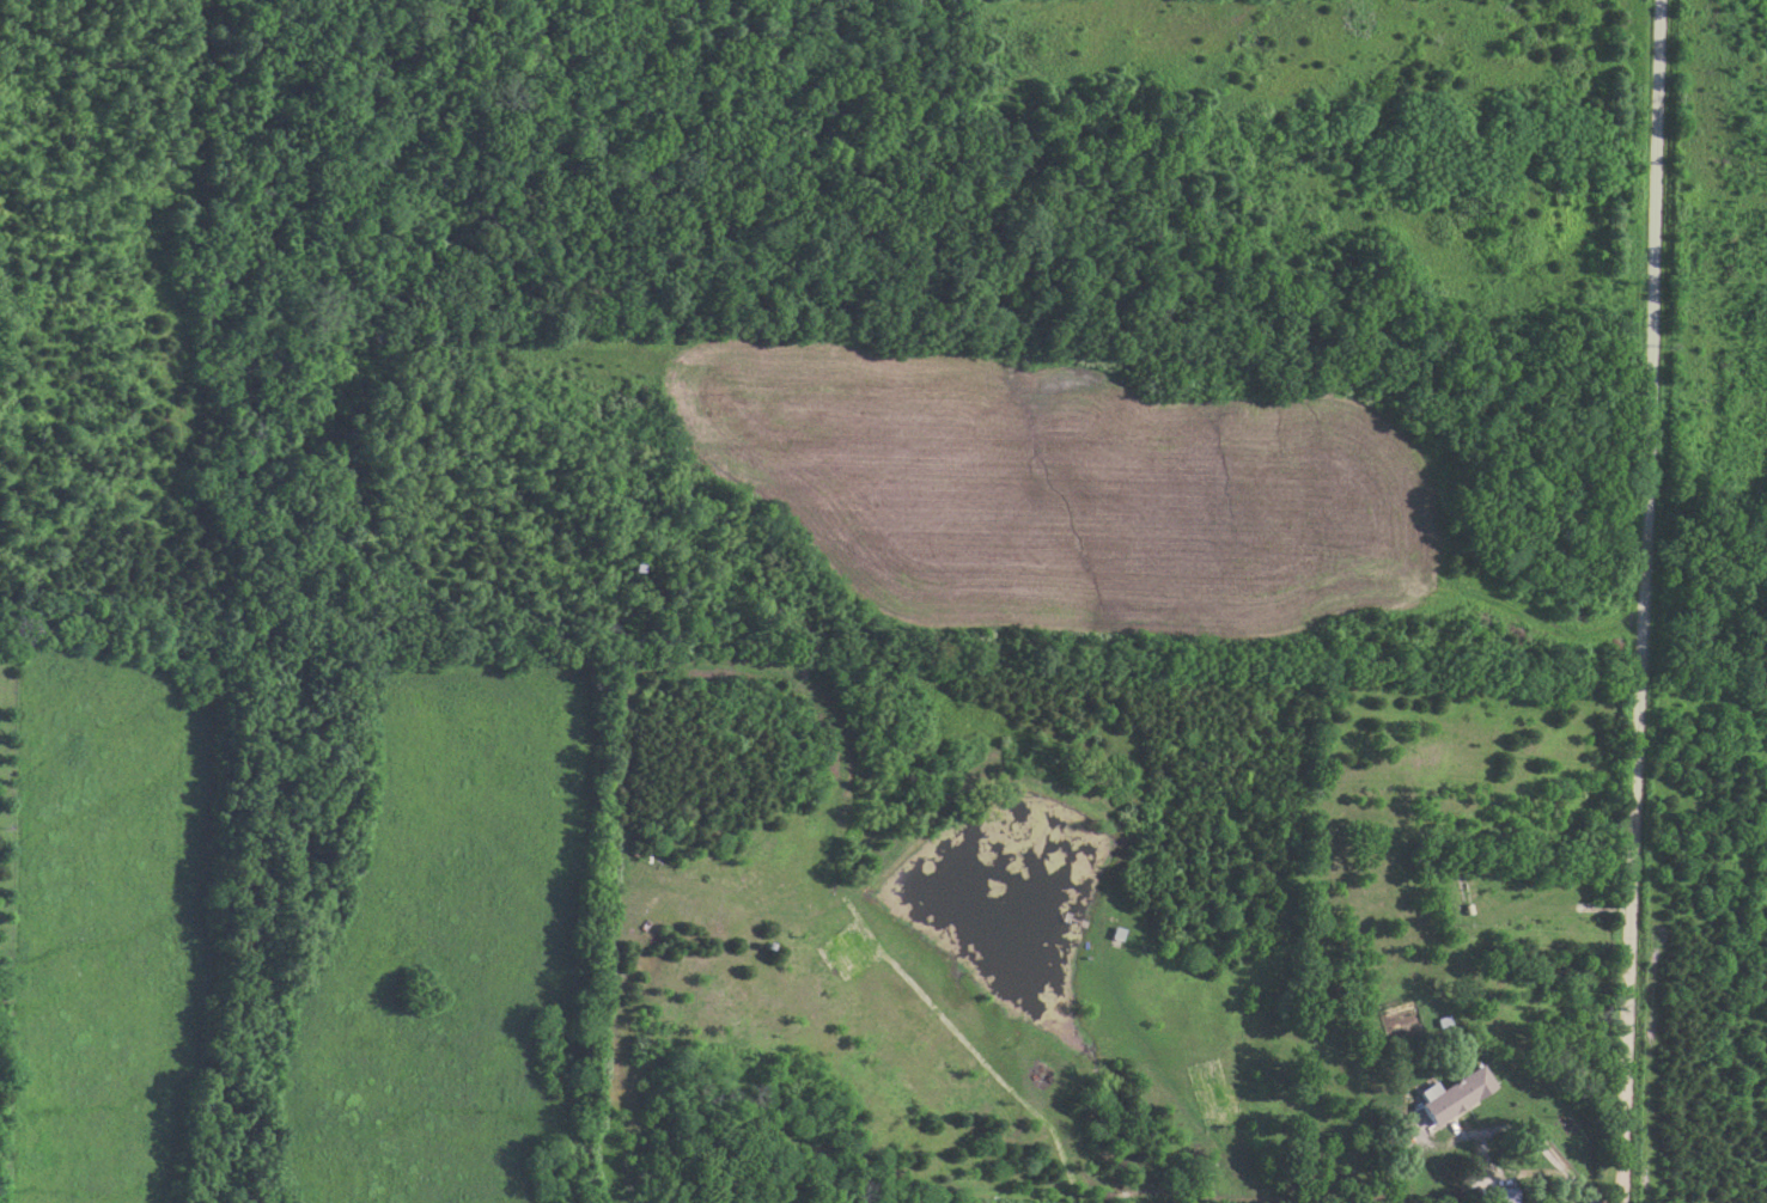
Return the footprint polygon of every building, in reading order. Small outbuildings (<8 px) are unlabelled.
[(1412,1104),(1424,1125),(1492,1088),(1478,1064),(1433,1089),(1430,1082),(1414,1091),(1419,1100),(1412,1104)] [(1508,1188),(1472,1188),(1472,1202),(1508,1202),(1508,1188)]
